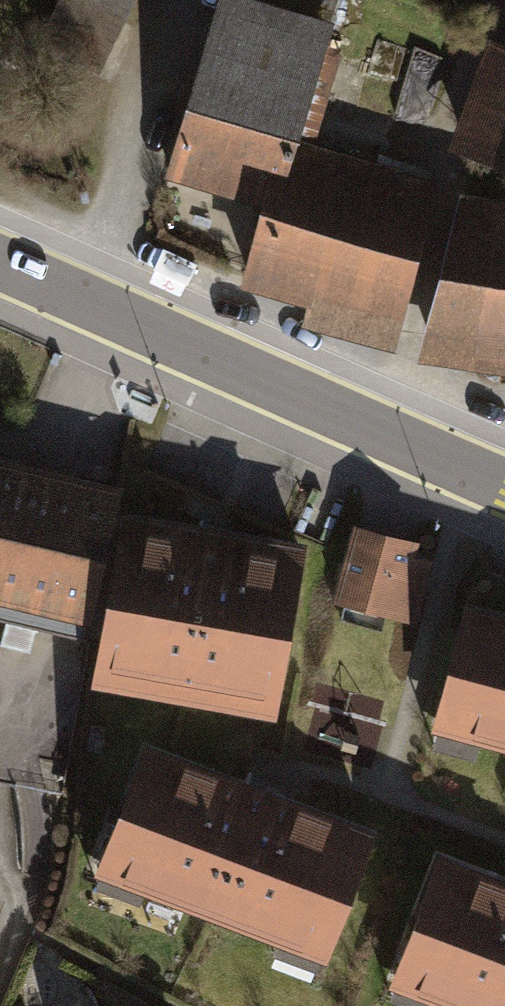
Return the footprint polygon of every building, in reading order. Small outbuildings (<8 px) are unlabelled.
[(37,46),(97,76),(134,0),(59,0),(37,46)] [(327,0),(231,0),(194,106),(175,176),(215,190),(219,181),(269,195),(246,276),(397,318),(430,192),(284,148),(329,1),(327,0)] [(473,149),(504,160),(504,55),(473,149)] [(461,212),(429,333),(504,345),(504,218),(461,212)] [(0,471),(0,591),(86,612),(114,496),(0,471)] [(309,551),(129,521),(100,691),(280,722),(309,551)] [(415,542),(357,527),(338,601),(414,620),(429,563),(411,558),(415,542)] [(467,609),(437,726),(504,744),(504,619),(467,609)] [(375,835),(147,750),(102,869),(330,954),(375,835)] [(450,867),(400,995),(428,1005),(504,1005),(504,889),(450,867)]
